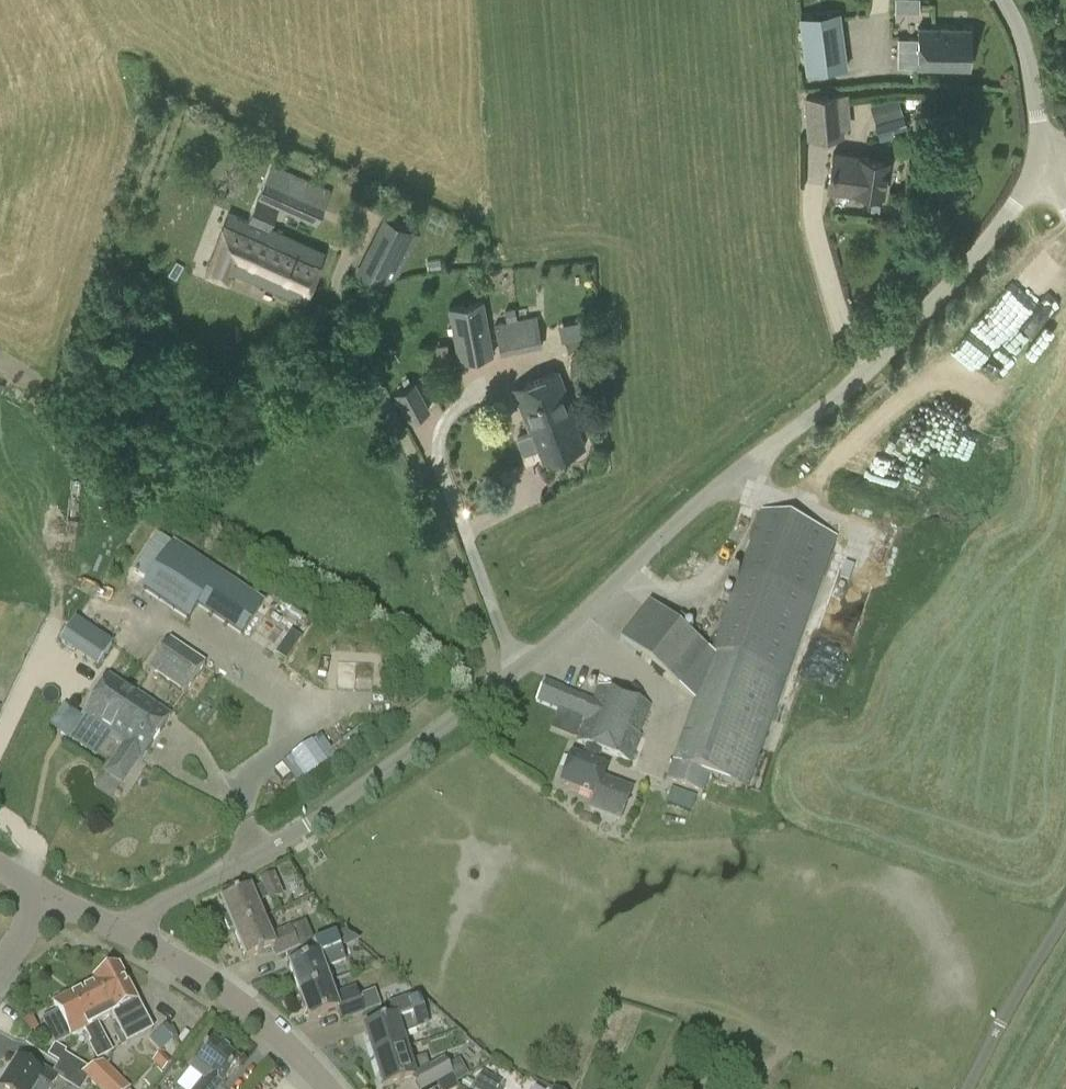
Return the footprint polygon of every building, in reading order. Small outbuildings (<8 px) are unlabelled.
[(924,0),(895,0),(896,24),(925,23),(924,0)] [(841,9),(802,14),(810,69),(848,64),(841,9)] [(919,27),(919,38),(898,37),(897,67),(970,68),(971,28),(919,27)] [(850,126),(847,92),(804,96),(808,139),(839,136),(843,127),(850,126)] [(898,96),(869,105),(875,123),(903,114),(898,96)] [(903,114),(875,123),(879,136),(880,140),(889,137),(888,133),(907,127),(903,114)] [(887,159),(859,153),(833,151),(829,186),(854,191),(883,194),(887,159)] [(324,250),(269,228),(277,207),(316,224),(331,190),(270,163),(248,220),(229,213),(207,270),(227,278),(230,269),(305,298),(324,250)] [(383,216),(355,273),(381,286),(382,284),(398,278),(419,234),(383,216)] [(448,307),(458,361),(493,355),(483,300),(448,307)] [(543,346),(536,315),(517,319),(515,307),(504,309),(507,322),(495,324),(501,355),(543,346)] [(955,390),(980,367),(962,348),(937,372),(955,390)] [(570,359),(570,366),(575,372),(583,372),(589,366),(589,359),(583,353),(576,353),(570,359)] [(557,371),(514,388),(529,433),(532,432),(544,462),(584,446),(572,417),(575,416),(557,371)] [(416,383),(394,394),(408,420),(429,409),(416,383)] [(262,604),(173,546),(143,591),(188,620),(198,605),(242,635),(262,604)] [(702,794),(708,776),(748,791),(786,678),(813,599),(739,573),(667,781),(702,794)] [(620,642),(678,689),(707,652),(648,605),(620,642)] [(79,616),(62,639),(98,666),(115,643),(79,616)] [(175,629),(148,670),(184,694),(211,653),(175,629)] [(96,759),(109,739),(124,749),(110,770),(126,780),(168,717),(109,678),(82,718),(83,719),(69,741),(96,759)] [(545,681),(534,702),(584,724),(576,743),(631,765),(642,737),(639,736),(651,707),(597,687),(592,699),(545,681)] [(373,698),(341,700),(342,709),(374,707),(373,698)] [(632,791),(603,781),(607,770),(571,757),(560,785),(594,799),(589,811),(620,822),(632,791)] [(672,787),(667,801),(692,810),(697,796),(672,787)] [(233,930),(234,932),(263,919),(256,904),(266,899),(268,904),(284,898),(274,875),(258,882),(261,889),(251,893),(250,891),(222,903),(228,916),(222,919),(229,932),(233,930)] [(270,936),(263,919),(234,932),(247,960),(273,948),(278,958),(286,955),(314,943),(305,923),(291,929),(290,927),(270,936)] [(286,955),(290,967),(289,968),(299,995),(329,984),(324,970),(345,962),(340,947),(356,941),(346,932),(314,943),(286,955)] [(98,1024),(111,1017),(117,1029),(113,1032),(121,1048),(153,1032),(122,972),(116,970),(94,981),(95,983),(80,991),(98,1024)] [(333,996),(329,984),(299,995),(309,1022),(337,1011),(341,1023),(380,1008),(374,991),(358,997),(355,988),(333,996)] [(112,1053),(98,1024),(80,991),(54,1004),(71,1038),(84,1032),(90,1043),(88,1045),(96,1061),(112,1053)] [(390,1005),(395,1021),(365,1031),(375,1060),(405,1050),(400,1037),(428,1028),(418,996),(390,1005)] [(202,1079),(194,1088),(219,1088),(240,1063),(213,1042),(191,1070),(202,1079)] [(405,1050),(375,1060),(384,1088),(386,1088),(412,1081),(416,1088),(429,1088),(453,1075),(444,1059),(429,1068),(426,1057),(409,1063),(405,1050)] [(64,1054),(56,1068),(84,1085),(87,1080),(81,1074),(89,1070),(64,1054)] [(57,1079),(73,1088),(81,1088),(84,1085),(56,1068),(52,1074),(34,1062),(31,1067),(19,1059),(1,1088),(51,1088),(57,1079)] [(89,1070),(81,1074),(87,1080),(96,1088),(129,1088),(104,1062),(89,1070)]
